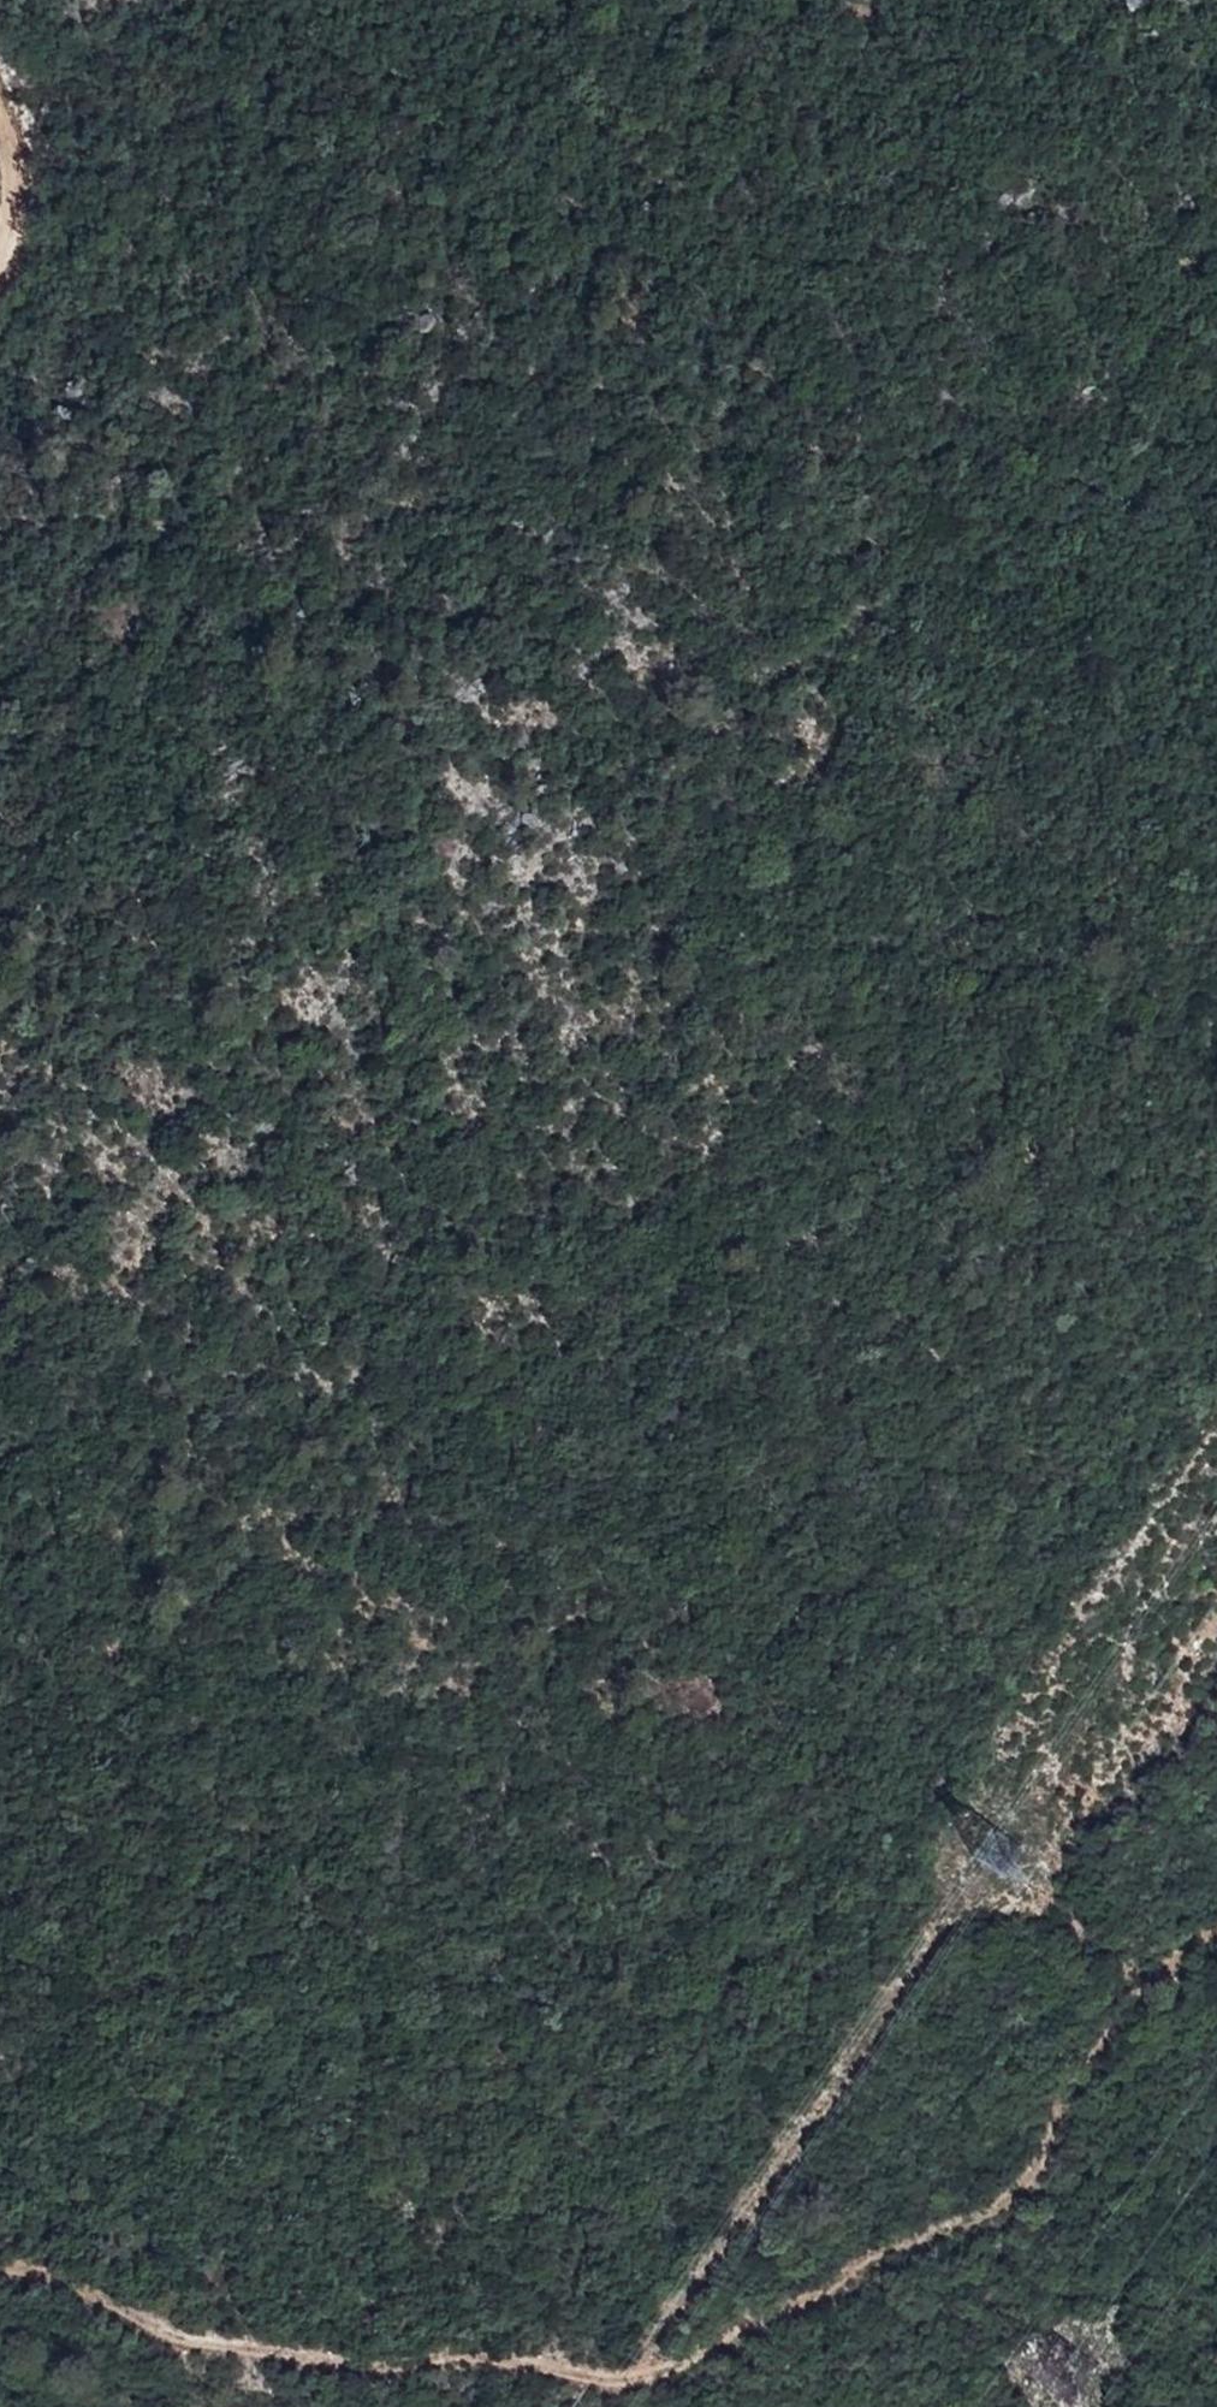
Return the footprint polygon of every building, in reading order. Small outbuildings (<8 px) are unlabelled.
[(972,1854),(1003,1876),(1028,1841),(997,1819),(972,1854)]
